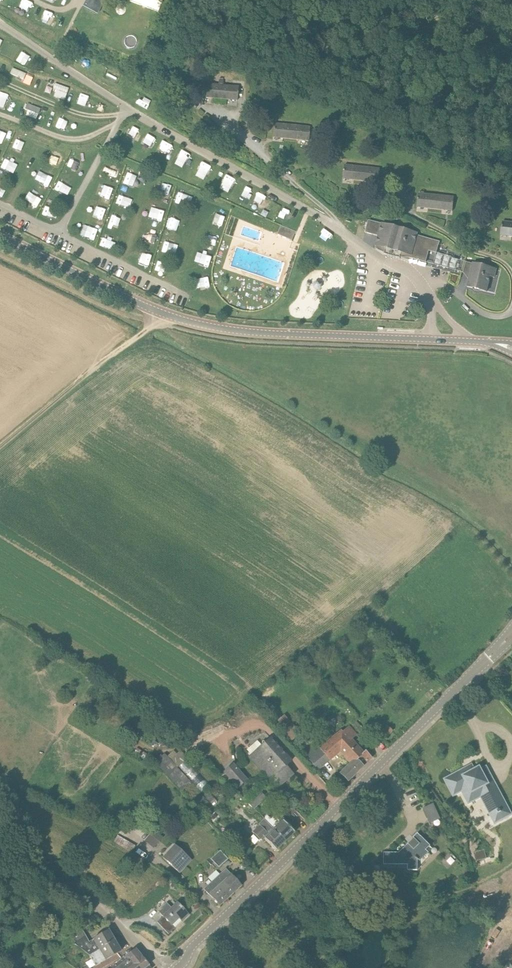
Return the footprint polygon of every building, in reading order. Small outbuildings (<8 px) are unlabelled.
[(88,5),(99,11),(104,3),(107,5),(109,0),(90,0),(88,5)] [(21,12),(30,14),(33,5),(24,2),(21,12)] [(53,26),(57,16),(47,12),(43,22),(53,26)] [(31,67),(36,57),(23,51),(18,61),(31,67)] [(202,97),(220,99),(222,80),(219,80),(219,84),(203,83),(202,97)] [(223,85),(224,80),(222,80),(220,99),(238,100),(239,86),(223,85)] [(56,81),(54,88),(57,89),(55,96),(66,100),(71,86),(56,81)] [(29,103),(25,114),(38,119),(42,107),(29,103)] [(58,118),(56,125),(63,127),(66,120),(58,118)] [(291,139),(292,125),(275,123),(273,137),(291,139)] [(133,124),(130,132),(139,136),(142,128),(133,124)] [(309,141),(310,127),(292,125),(291,139),(309,141)] [(0,136),(0,138),(7,140),(10,132),(2,130),(0,136)] [(142,145),(151,149),(157,137),(148,133),(142,145)] [(22,148),(24,139),(16,137),(14,146),(22,148)] [(160,151),(170,155),(173,145),(164,141),(160,151)] [(183,167),(191,153),(183,149),(175,163),(183,167)] [(2,168),(11,172),(16,161),(7,157),(2,168)] [(69,165),(77,169),(81,161),(73,157),(69,165)] [(202,160),(197,175),(207,179),(213,164),(202,160)] [(361,181),(362,167),(345,165),(343,179),(361,181)] [(379,182),(380,169),(362,167),(361,181),(379,182)] [(128,169),(125,178),(134,181),(137,172),(128,169)] [(226,172),(221,187),(230,191),(236,176),(226,172)] [(45,173),(43,182),(51,184),(53,175),(45,173)] [(62,178),(57,189),(65,193),(70,182),(62,178)] [(107,183),(103,190),(109,193),(113,186),(107,183)] [(171,196),(175,187),(166,184),(162,193),(171,196)] [(249,198),(252,188),(246,186),(243,196),(249,198)] [(120,195),(131,199),(134,191),(124,187),(120,195)] [(179,192),(177,202),(187,204),(189,195),(179,192)] [(33,193),(30,202),(39,206),(42,197),(33,193)] [(435,209),(437,195),(419,193),(417,207),(435,209)] [(262,195),(259,205),(270,208),(273,198),(262,195)] [(453,211),(454,197),(437,195),(435,209),(453,211)] [(100,197),(96,207),(104,210),(108,201),(100,197)] [(51,201),(46,211),(51,214),(56,204),(51,201)] [(161,201),(157,211),(165,214),(169,205),(161,201)] [(113,213),(121,216),(124,208),(116,205),(113,213)] [(217,214),(225,215),(225,207),(217,206),(217,214)] [(173,219),(181,220),(183,210),(175,209),(173,219)] [(287,209),(284,218),(291,220),(294,212),(287,209)] [(92,223),(98,224),(100,216),(94,214),(92,223)] [(153,218),(149,227),(158,231),(162,222),(153,218)] [(436,253),(439,242),(440,241),(417,235),(417,233),(368,220),(365,232),(378,236),(376,246),(386,248),(384,254),(400,258),(401,253),(411,255),(410,258),(426,262),(429,251),(436,253)] [(503,221),(502,225),(501,235),(511,236),(511,222),(503,221)] [(106,231),(114,232),(116,223),(108,222),(106,231)] [(212,231),(221,234),(225,226),(216,223),(212,231)] [(171,237),(175,226),(170,224),(166,236),(171,237)] [(277,234),(292,240),(296,231),(281,225),(277,234)] [(84,226),(82,235),(91,237),(93,228),(84,226)] [(145,248),(153,252),(157,243),(149,239),(145,248)] [(144,253),(140,262),(148,266),(152,257),(144,253)] [(160,260),(156,271),(164,274),(168,262),(160,260)] [(494,277),(496,269),(473,263),(467,287),(486,292),(490,276),(494,277)] [(201,277),(204,287),(213,284),(211,275),(201,277)] [(100,693),(107,698),(111,692),(104,688),(100,693)] [(281,718),(275,724),(291,741),(301,733),(289,720),(285,723),(281,718)] [(360,727),(361,726),(356,721),(352,724),(362,734),(365,732),(360,727)] [(349,741),(349,742),(357,735),(350,726),(343,732),(341,730),(319,748),(329,760),(340,750),(339,749),(349,741)] [(382,733),(388,739),(391,737),(384,731),(382,733)] [(251,755),(250,756),(270,779),(277,787),(289,776),(283,769),(286,766),(291,761),(270,738),(266,742),(263,741),(261,740),(261,743),(262,746),(251,755)] [(317,746),(305,755),(317,769),(318,768),(318,769),(322,765),(328,760),(329,760),(319,748),(317,746)] [(352,763),(340,775),(346,781),(347,782),(354,774),(362,766),(371,757),(365,751),(361,755),(353,746),(344,755),(352,763)] [(147,754),(137,748),(134,753),(144,759),(147,754)] [(191,782),(170,760),(164,753),(162,756),(160,754),(159,755),(158,754),(157,755),(156,753),(155,755),(154,754),(150,757),(161,769),(181,791),(191,782)] [(248,780),(233,763),(223,773),(238,789),(248,780)] [(462,768),(443,778),(453,797),(462,792),(468,804),(480,798),(491,817),(494,815),(499,812),(501,814),(503,813),(502,811),(508,807),(509,807),(487,765),(481,768),(476,770),(466,776),(462,768)] [(247,802),(254,809),(265,797),(259,791),(247,802)] [(205,796),(210,802),(214,799),(209,793),(205,796)] [(193,802),(196,806),(205,798),(201,794),(193,802)] [(290,804),(283,810),(293,821),(300,815),(290,804)] [(428,819),(437,815),(432,804),(423,808),(428,819)] [(213,813),(210,817),(209,817),(213,821),(218,817),(214,812),(213,813)] [(294,832),(283,821),(284,819),(278,812),(271,819),(267,815),(263,818),(285,841),(294,832)] [(254,834),(249,838),(255,844),(260,839),(260,840),(264,836),(265,838),(264,839),(276,850),(285,841),(263,818),(264,819),(259,824),(259,825),(252,832),(254,834)] [(154,830),(145,841),(154,848),(163,837),(154,830)] [(232,831),(229,835),(235,842),(239,839),(232,831)] [(384,852),(384,864),(408,864),(409,870),(418,870),(418,868),(418,860),(422,864),(424,862),(430,857),(431,855),(426,850),(431,846),(418,833),(413,837),(414,838),(399,853),(384,852)] [(107,838),(132,853),(136,846),(118,835),(116,838),(109,834),(107,838)] [(174,844),(162,857),(171,865),(176,870),(188,857),(183,852),(174,844)] [(220,850),(210,859),(210,858),(209,857),(206,859),(211,864),(212,864),(215,867),(217,865),(219,867),(229,859),(220,850)] [(487,858),(484,850),(474,853),(476,861),(487,858)] [(215,879),(230,896),(241,886),(226,869),(215,879)] [(208,894),(209,895),(210,896),(213,899),(219,906),(230,896),(215,879),(211,882),(208,880),(206,882),(208,885),(204,889),(208,894)] [(38,892),(25,909),(31,913),(44,896),(38,892)] [(158,911),(163,916),(157,922),(168,934),(175,928),(172,925),(179,918),(182,921),(188,915),(177,903),(171,909),(166,903),(158,911)] [(50,935),(53,937),(58,936),(59,933),(59,930),(56,928),(51,930),(50,932),(50,935)] [(108,930),(90,941),(82,928),(71,935),(75,942),(74,942),(89,955),(89,954),(114,940),(108,930)] [(95,966),(98,964),(120,951),(114,940),(89,954),(95,966)] [(142,957),(141,957),(135,950),(127,956),(111,967),(150,967),(142,957)]
